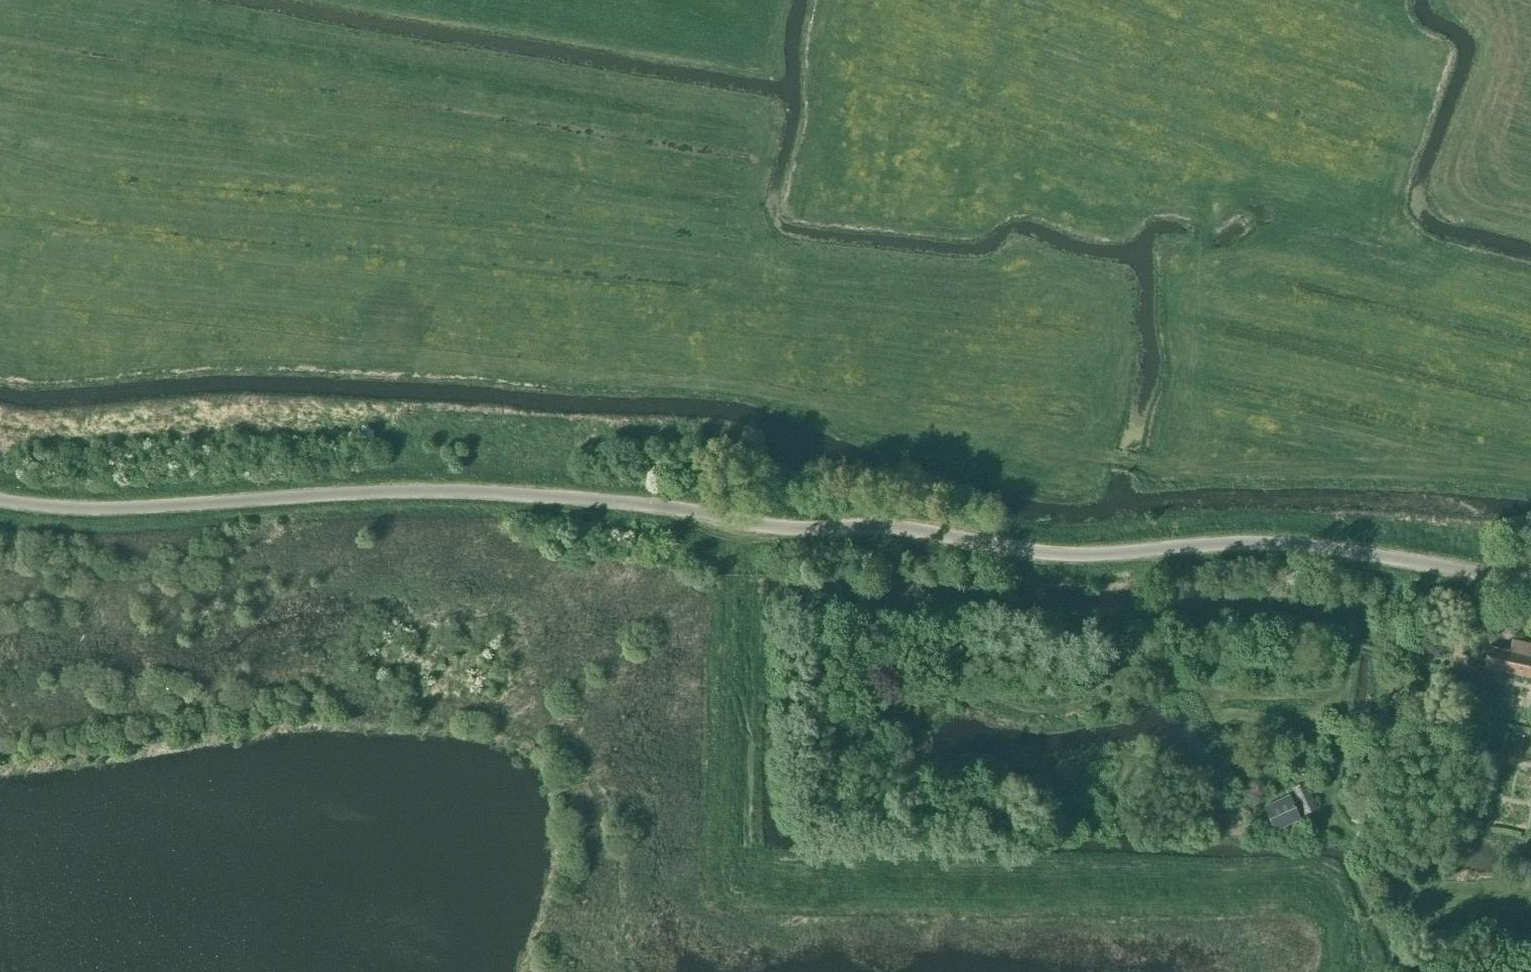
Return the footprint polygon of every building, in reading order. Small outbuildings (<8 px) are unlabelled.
[(1513,641),(1511,649),(1488,644),(1483,667),(1530,677),(1530,644),(1513,641)] [(1305,815),(1318,809),(1306,782),(1293,787),(1305,815)] [(1275,831),(1302,819),(1291,793),(1264,806),(1275,831)]
